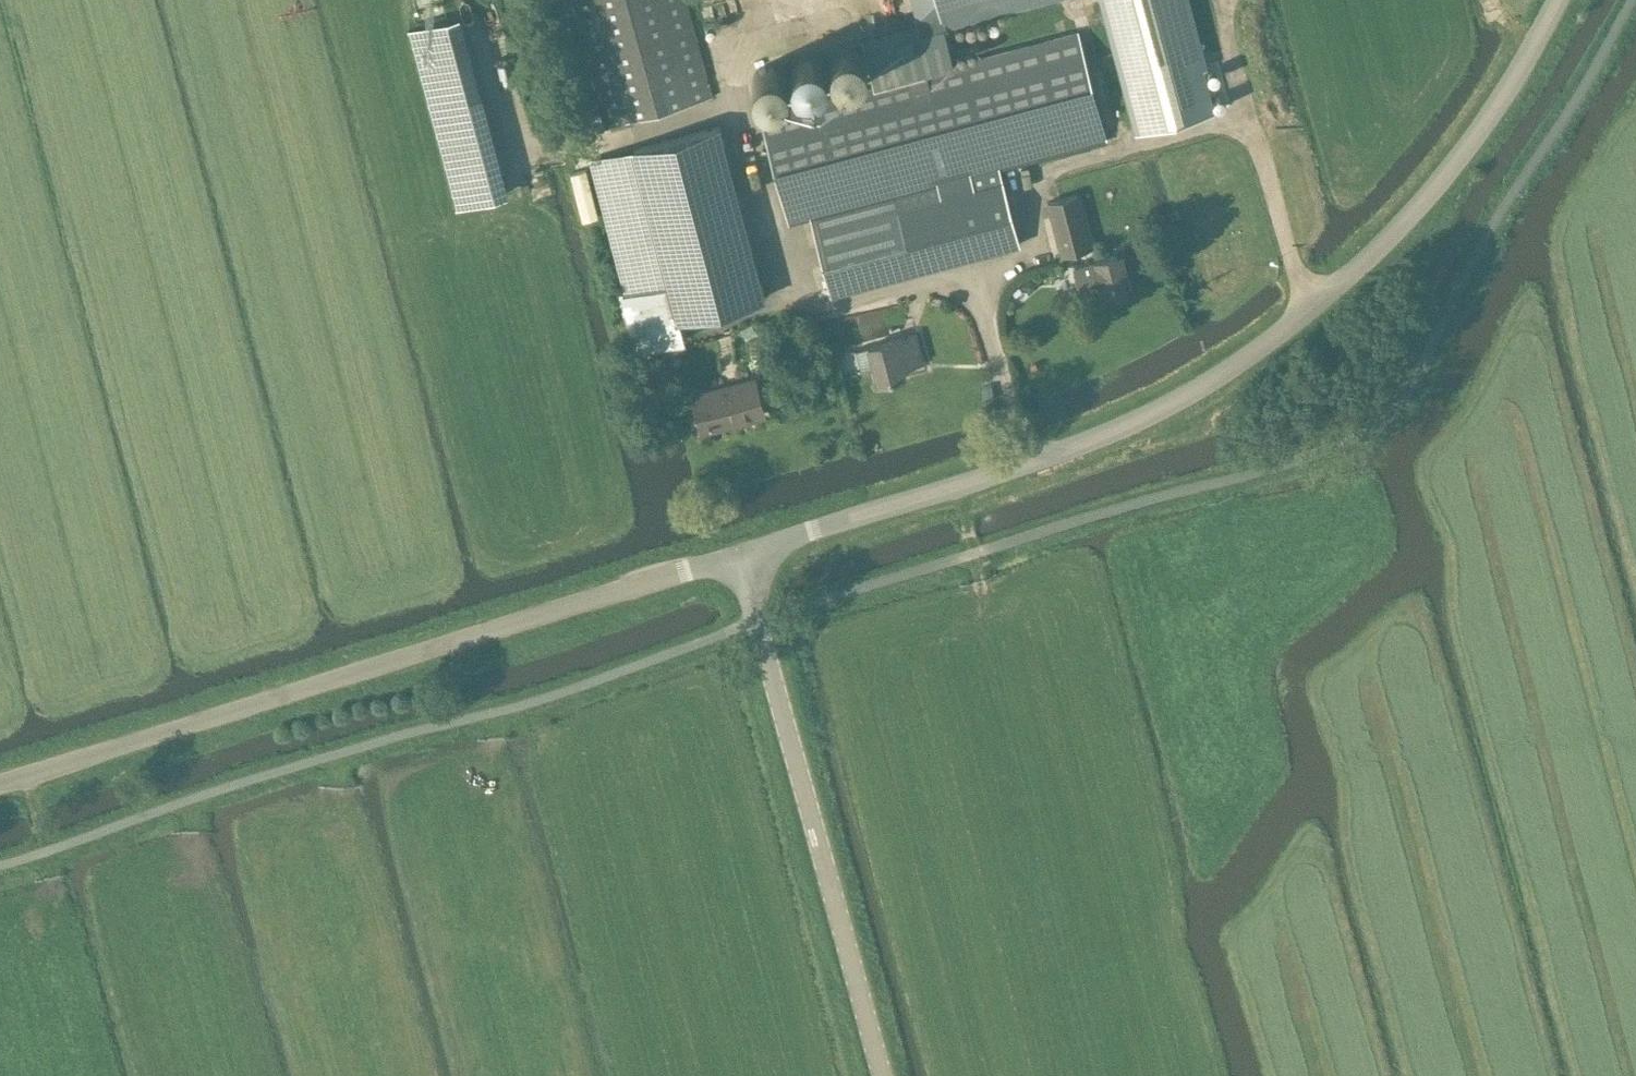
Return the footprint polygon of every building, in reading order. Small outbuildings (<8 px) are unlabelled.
[(606,128),(626,123),(714,98),(688,0),(570,0),(606,128)] [(1038,0),(939,0),(946,25),(1038,0)] [(1139,130),(1214,111),(1185,0),(1105,0),(1139,130)] [(789,226),(811,220),(810,217),(999,167),(1000,169),(1107,140),(1079,32),(954,64),(944,26),(922,32),(919,23),(862,38),(875,85),(759,116),(789,226)] [(719,129),(591,163),(627,299),(623,300),(638,354),(684,342),(679,322),(764,299),(719,129)] [(1020,245),(1000,169),(999,167),(810,217),(811,220),(831,296),(1020,245)] [(1077,194),(1048,202),(1060,249),(1062,256),(1091,248),(1077,194)] [(1103,299),(1130,292),(1121,255),(1073,268),(1081,295),(1101,290),(1103,299)] [(1029,294),(1038,286),(1030,277),(1022,285),(1029,294)] [(902,368),(921,362),(916,336),(868,348),(877,385),(905,378),(902,368)] [(841,339),(828,342),(832,356),(844,353),(841,339)] [(666,355),(645,360),(650,378),(671,373),(666,355)] [(712,431),(764,416),(754,380),(692,396),(698,414),(706,412),(712,431)]
